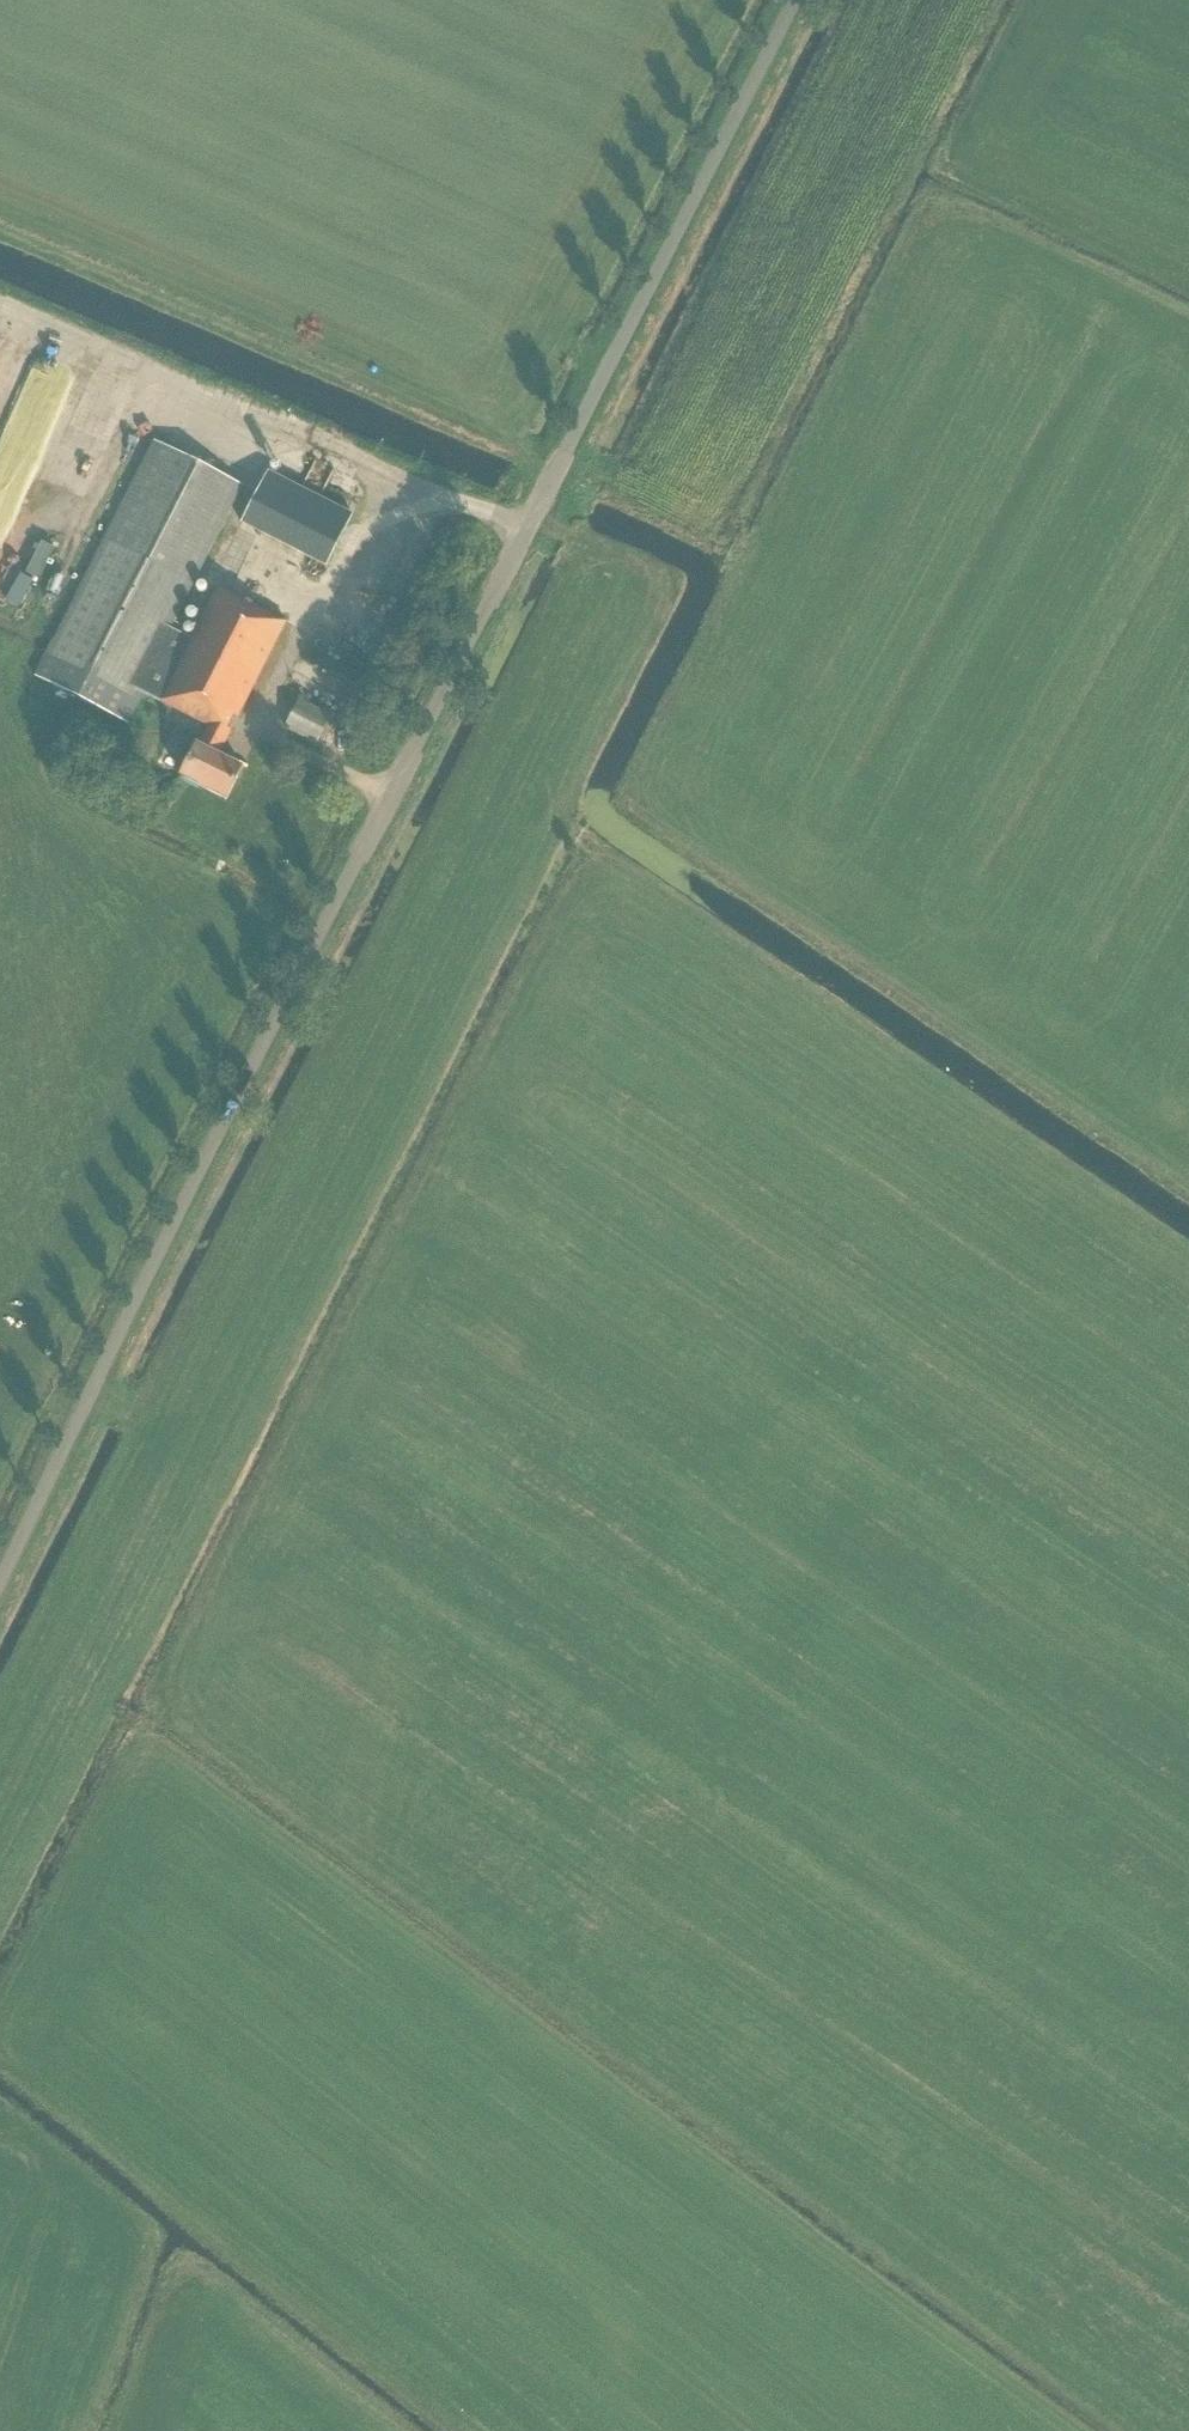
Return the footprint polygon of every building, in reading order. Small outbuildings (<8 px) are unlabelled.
[(38,359),(0,341),(0,440),(38,359)] [(196,747),(181,778),(227,800),(242,769),(221,759),(233,734),(229,732),(249,690),(253,693),(287,622),(218,589),(194,638),(170,627),(240,484),(151,441),(46,658),(134,700),(138,692),(211,727),(201,749),(196,747)] [(328,570),(352,515),(269,474),(243,528),(328,570)] [(25,573),(40,580),(56,547),(41,540),(25,573)] [(22,606),(34,579),(21,573),(8,600),(22,606)] [(330,717),(300,701),(286,729),(316,744),(330,717)]
